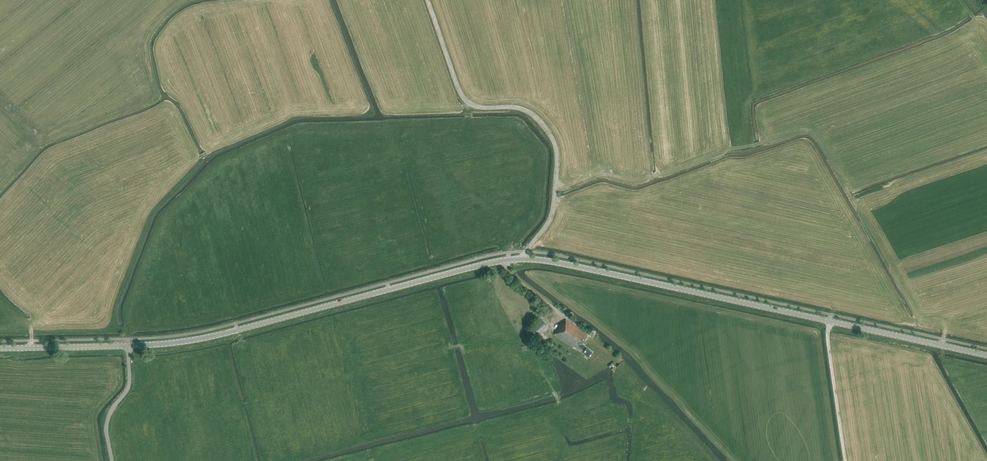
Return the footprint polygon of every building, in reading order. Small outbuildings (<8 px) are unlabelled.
[(546,325),(549,323),(542,315),(540,318),(541,319),(546,325)] [(588,335),(566,320),(564,323),(563,323),(555,335),(573,347),(574,346),(589,357),(592,352),(582,344),(586,339),(585,339),(588,335)]
